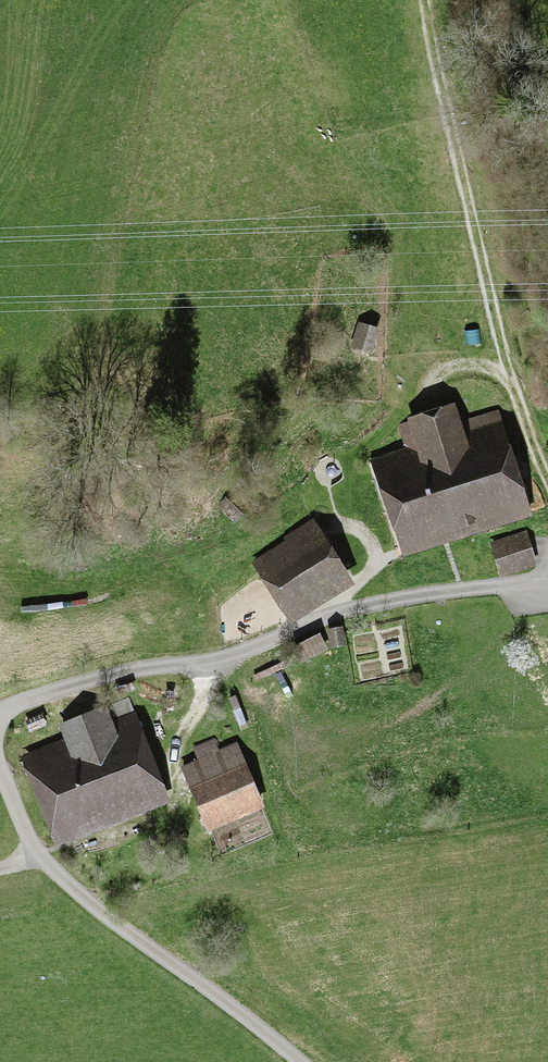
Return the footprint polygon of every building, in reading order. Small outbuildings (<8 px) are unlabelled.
[(369,351),(376,329),(360,324),(353,346),(369,351)] [(529,515),(496,412),(462,423),(459,412),(454,414),(452,408),(398,425),(407,450),(382,458),(410,539),(506,508),(510,521),(529,515)] [(233,492),(221,504),(233,516),(245,504),(233,492)] [(316,525),(255,563),(285,611),(345,572),(316,525)] [(501,573),(533,563),(524,535),(493,545),(501,573)] [(293,647),(301,661),(325,649),(318,634),(293,647)] [(162,787),(128,700),(63,725),(68,737),(34,751),(64,826),(162,787)] [(196,748),(201,760),(183,768),(208,825),(260,803),(236,745),(218,753),(213,741),(196,748)]
